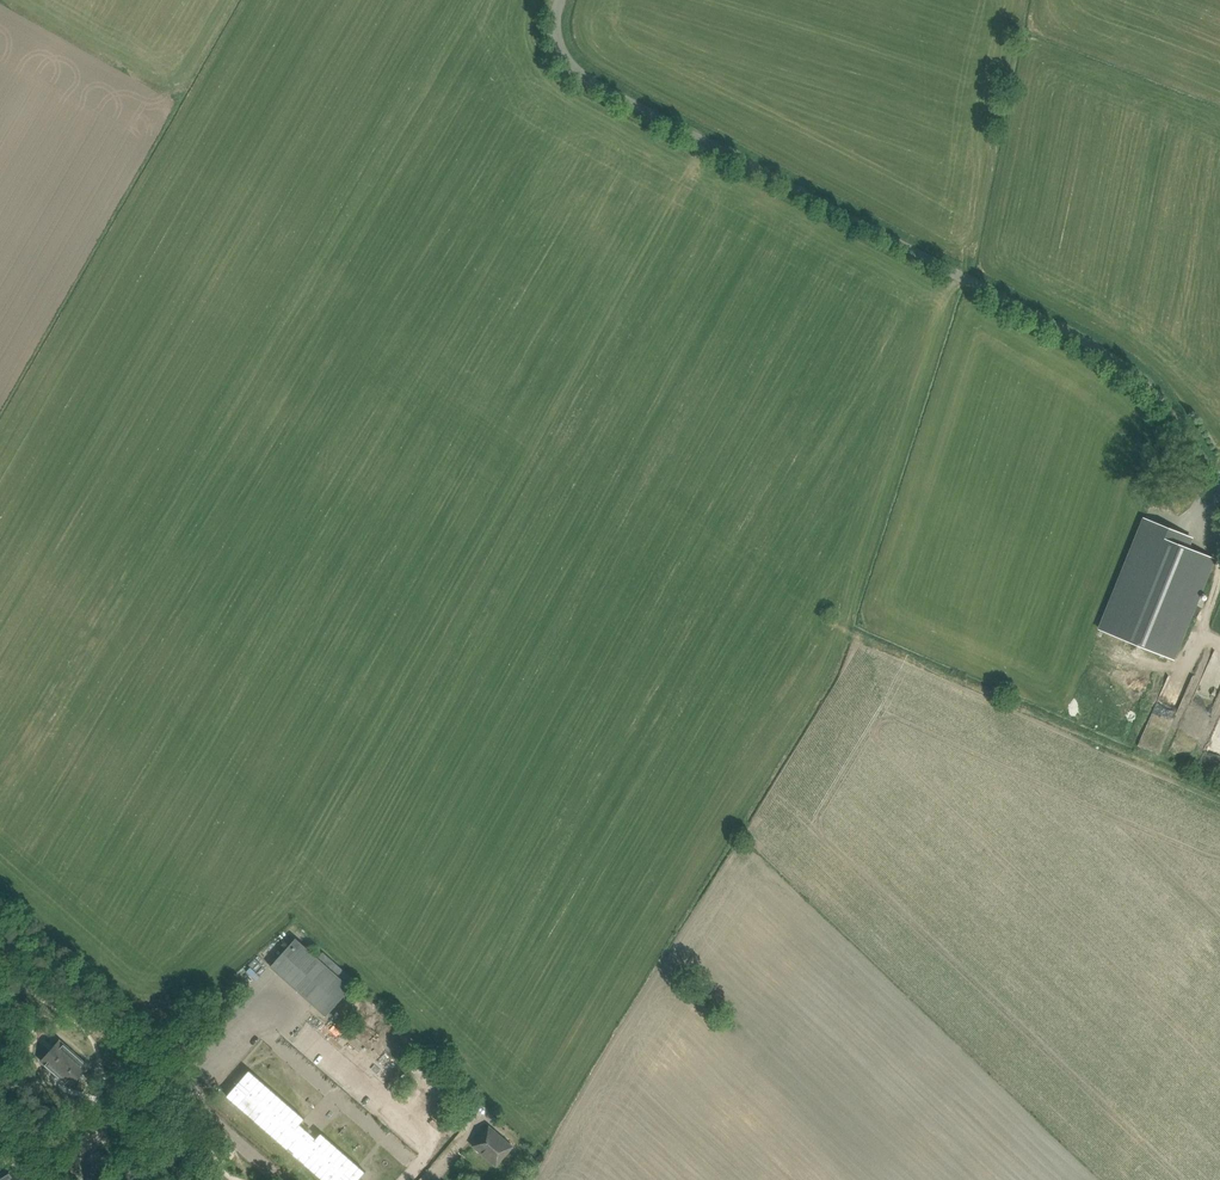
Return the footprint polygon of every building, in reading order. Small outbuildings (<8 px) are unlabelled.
[(1145,518),(1100,629),(1172,658),(1213,558),(1186,547),(1190,536),(1145,518)] [(296,938),(279,957),(271,966),(326,1015),(357,981),(324,951),(318,958),(296,938)] [(41,1060),(61,1079),(70,1087),(89,1066),(59,1039),(41,1060)] [(490,1125),(481,1136),(473,1145),(496,1166),(514,1145),(490,1125)] [(17,1168),(0,1179),(25,1179),(17,1168)]
